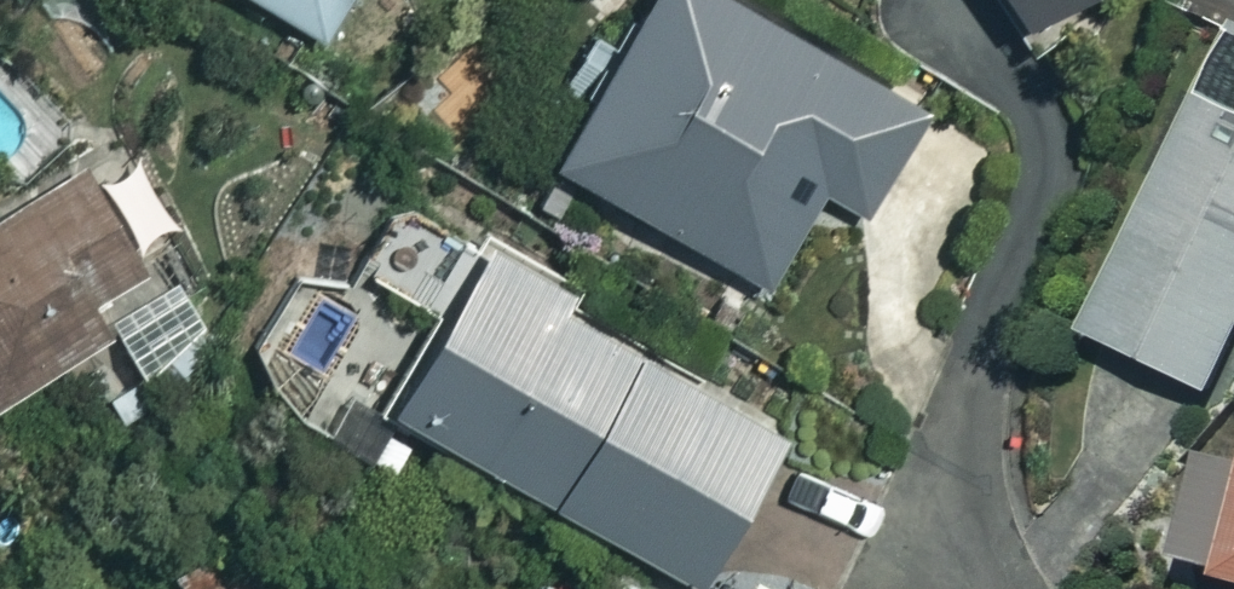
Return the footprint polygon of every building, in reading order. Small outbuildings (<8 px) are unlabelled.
[(325,36),(349,0),(270,0),(325,36)] [(738,0),(638,0),(548,153),(763,280),(819,186),(860,210),(921,108),(738,0)] [(1021,20),(1052,0),(1008,0),(1021,20)] [(1091,332),(1217,393),(1233,357),(1233,34),(1091,332)] [(79,163),(0,209),(0,389),(108,326),(90,296),(140,266),(79,163)] [(363,266),(437,310),(386,396),(694,581),(783,433),(552,294),(559,282),(482,236),(475,248),(401,203),(363,266)] [(1219,456),(1189,562),(1233,574),(1233,460),(1219,456)] [(449,588),(498,588),(494,576),(449,588)]
